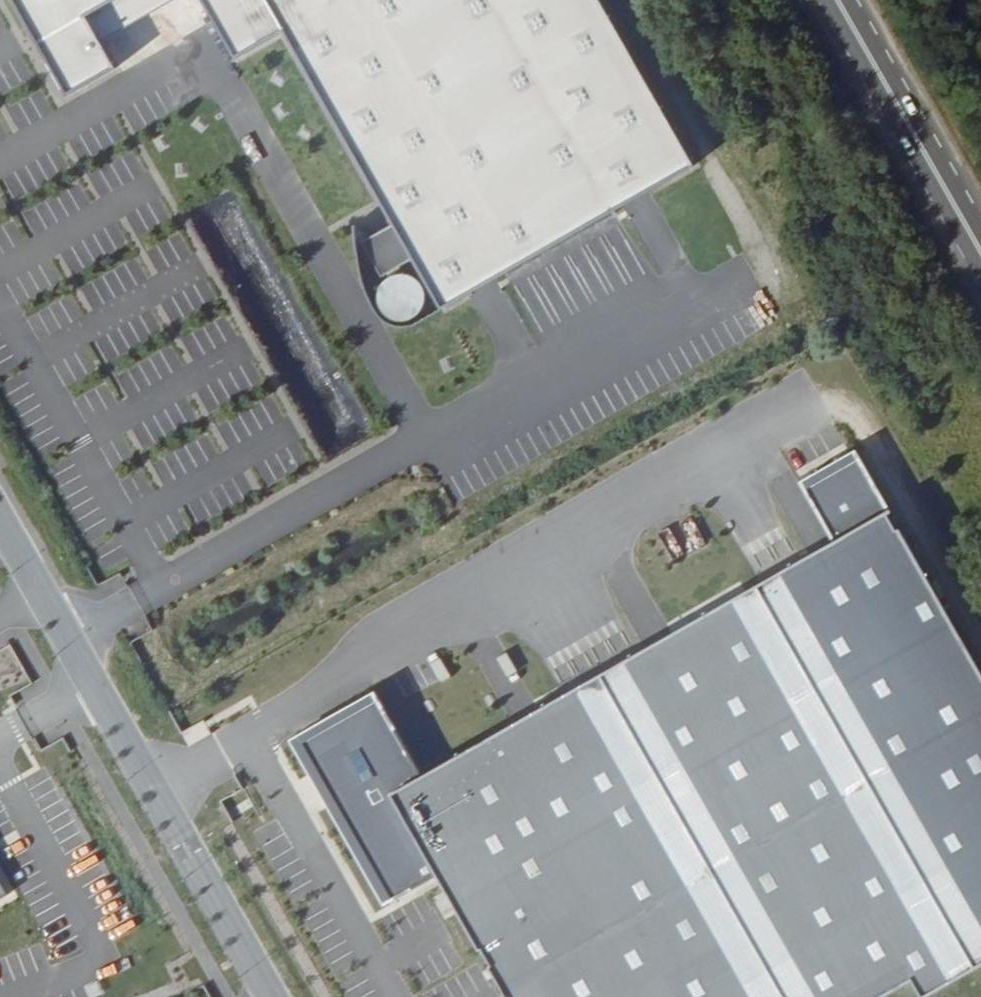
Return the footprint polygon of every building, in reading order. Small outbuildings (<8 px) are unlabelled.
[(67,96),(118,67),(103,41),(174,0),(12,0),(67,96)] [(239,60),(290,30),(400,221),(366,241),(385,275),(418,257),(447,307),(691,167),(595,0),(204,0),(239,60)] [(301,743),(317,771),(336,804),(391,902),(413,889),(407,878),(431,864),(437,875),(480,951),(482,950),(491,965),(489,967),(506,996),(886,996),(913,982),(922,996),(930,996),(980,969),(980,672),(900,530),(897,532),(888,515),(891,514),(859,458),(805,489),(835,542),(422,777),(378,699),(301,743)] [(14,718),(14,689),(22,689),(22,651),(0,651),(0,718),(14,718)] [(301,743),(378,699),(374,691),(289,739),(310,776),(317,771),(301,743)] [(391,902),(336,804),(328,808),(384,906),(391,902)] [(431,864),(407,878),(413,889),(437,875),(431,864)]
